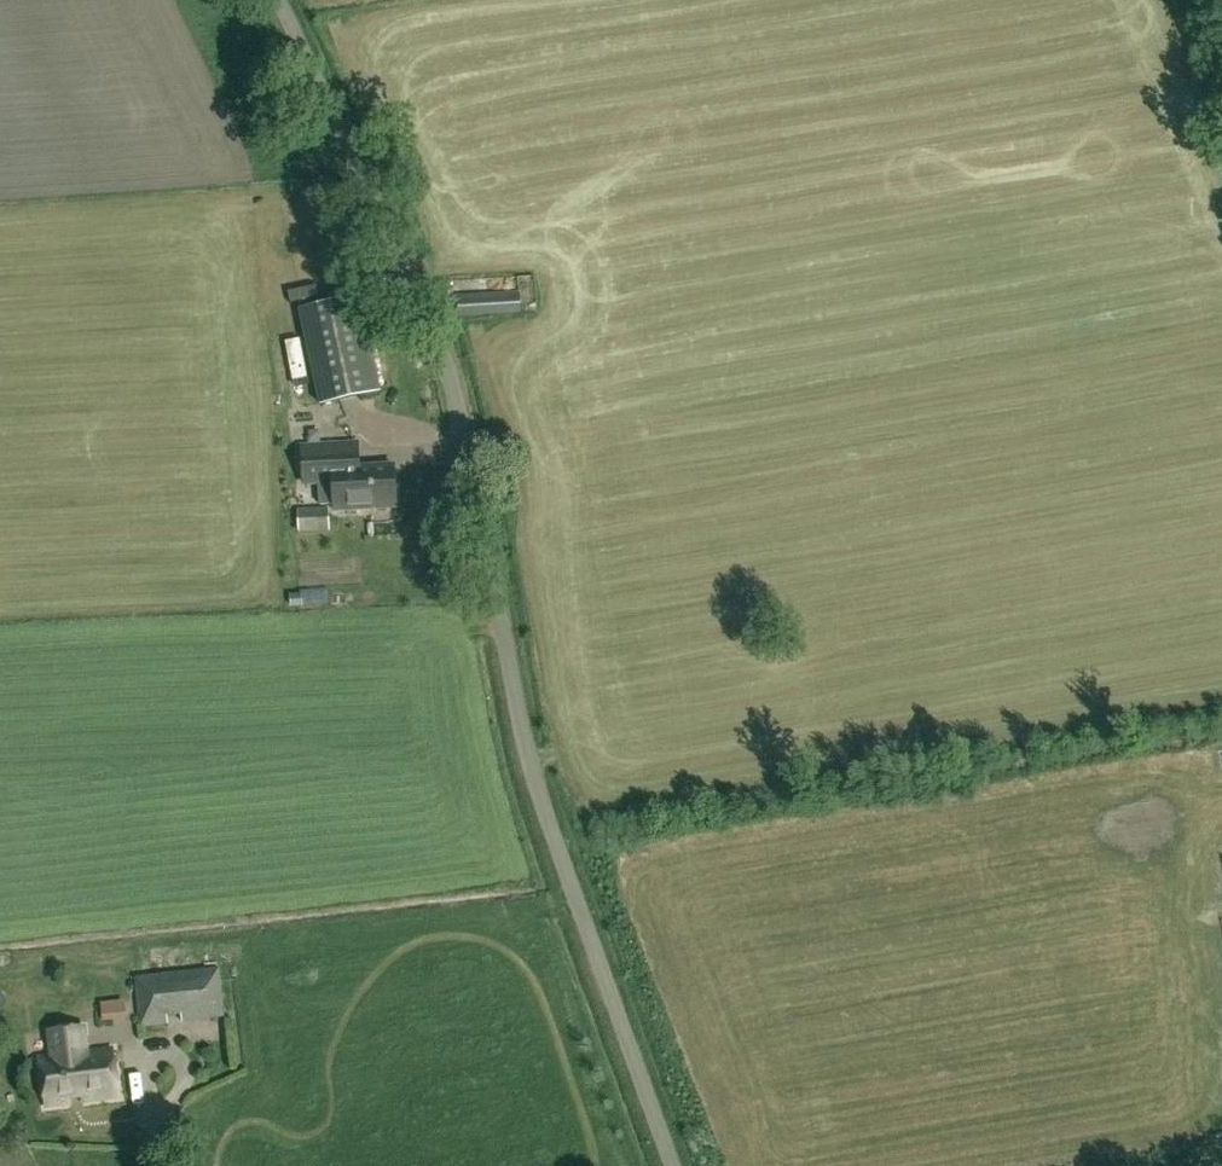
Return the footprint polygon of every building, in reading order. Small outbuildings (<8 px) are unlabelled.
[(458,318),(520,314),(519,293),(457,297),(458,318)] [(322,408),(381,395),(360,300),(302,312),(322,408)] [(358,467),(357,442),(303,446),(305,485),(334,483),(336,512),(396,508),(393,465),(358,467)] [(299,533),(331,531),(329,507),(297,509),(299,533)] [(301,607),(301,596),(288,597),(289,607),(301,607)] [(224,1017),(219,968),(135,977),(141,1026),(168,1023),(167,1017),(180,1015),(181,1022),(224,1017)] [(91,1052),(88,1027),(45,1032),(48,1056),(38,1057),(44,1105),(118,1097),(113,1049),(91,1052)]
